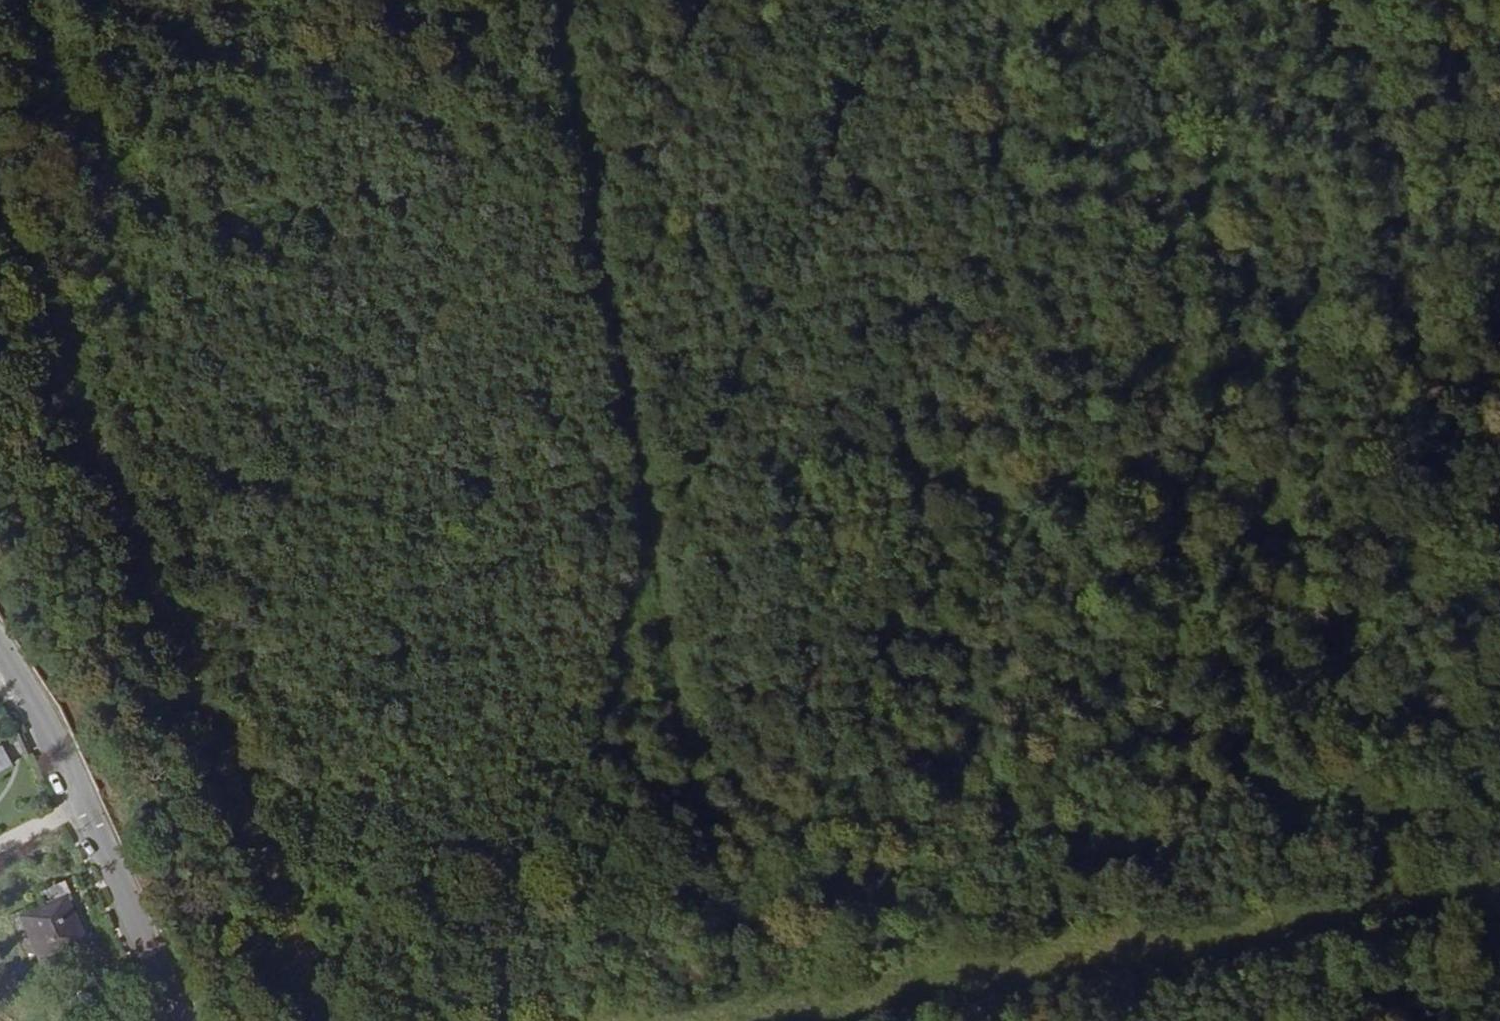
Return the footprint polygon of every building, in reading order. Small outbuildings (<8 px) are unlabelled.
[(0,766),(0,793),(22,782),(12,760),(0,766)] [(74,891),(51,902),(57,915),(29,928),(48,969),(92,948),(74,907),(81,904),(74,891)]
